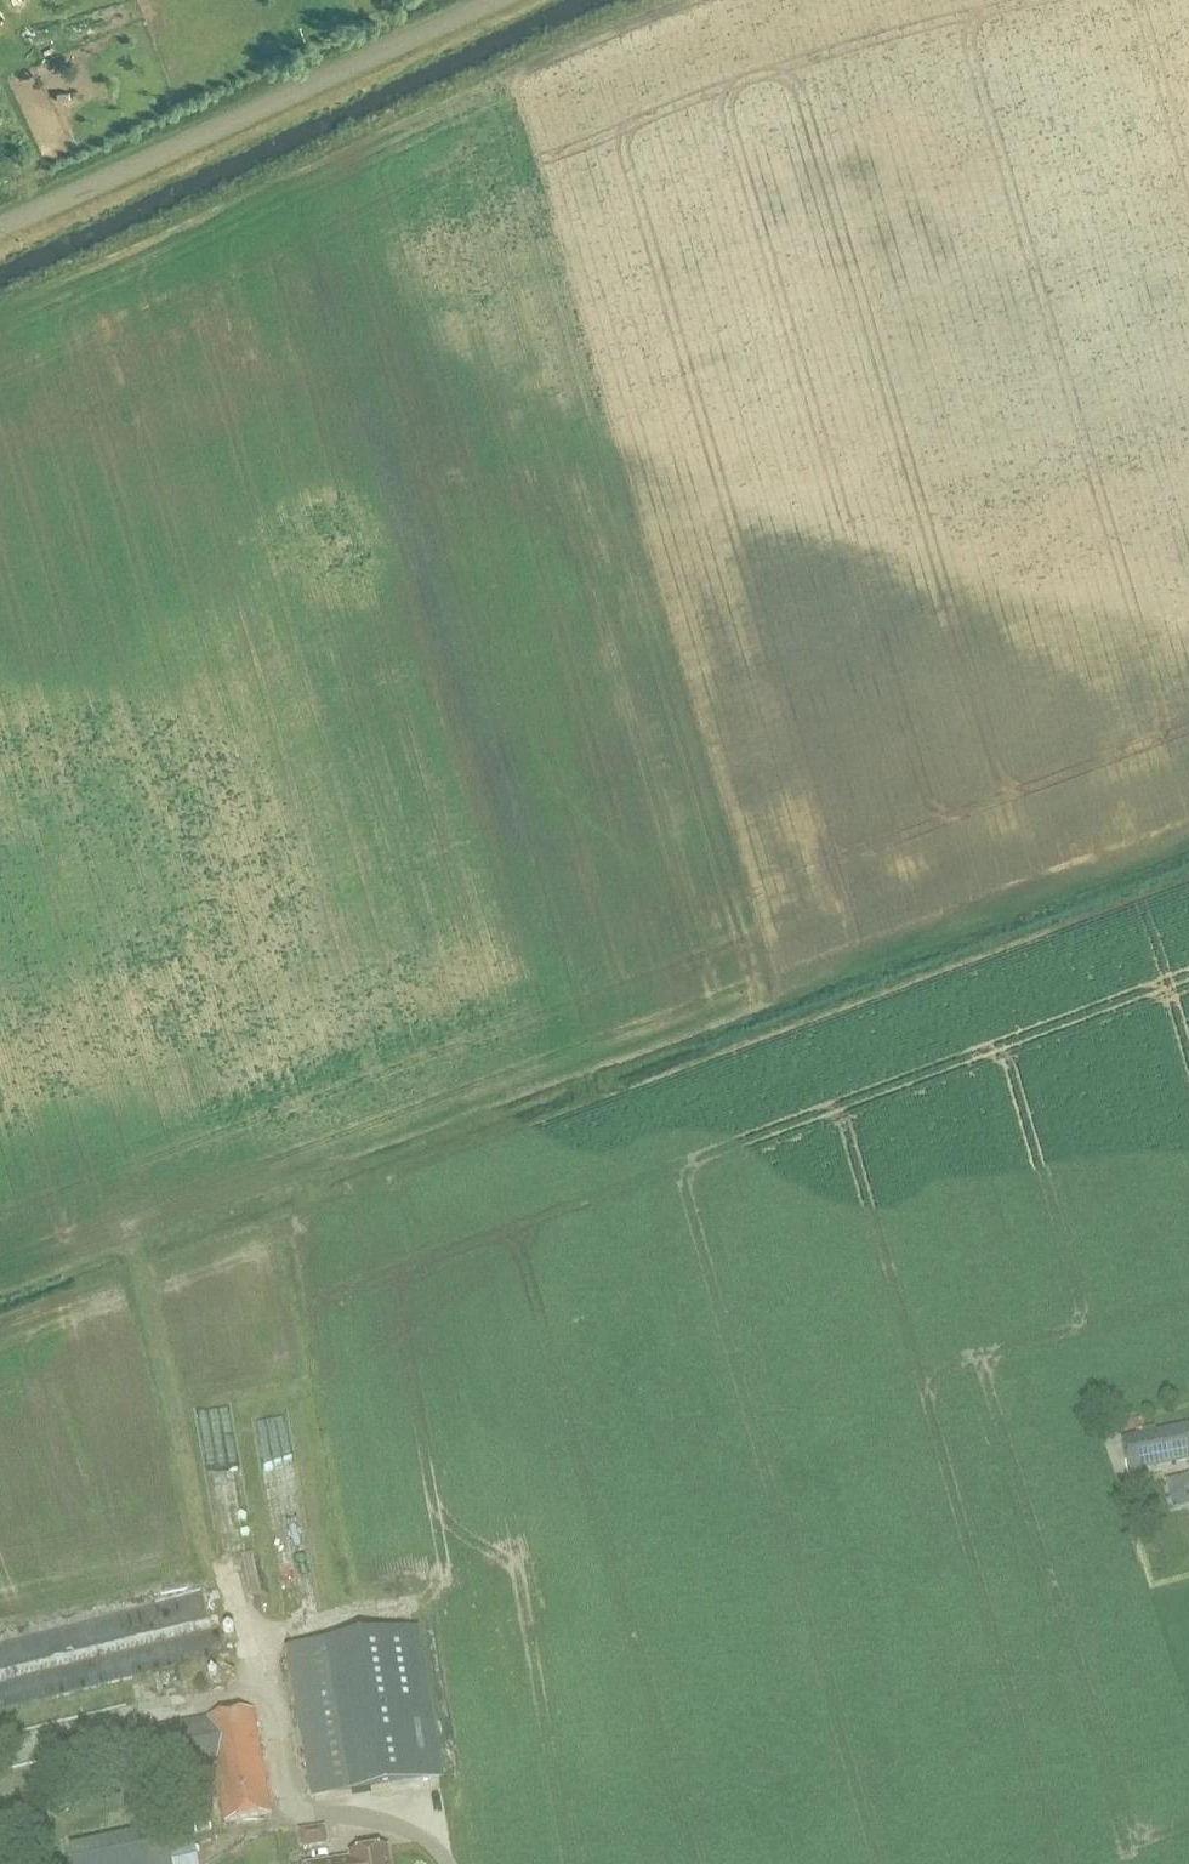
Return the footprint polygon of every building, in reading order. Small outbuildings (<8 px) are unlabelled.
[(1129,1473),(1188,1461),(1188,1424),(1151,1432),(1122,1438),(1129,1473)] [(266,1458),(272,1503),(303,1499),(298,1454),(266,1458)] [(79,1680),(141,1684),(200,1663),(201,1647),(222,1649),(223,1626),(219,1615),(199,1622),(195,1622),(169,1632),(166,1631),(154,1636),(153,1658),(143,1661),(131,1661),(79,1680)] [(439,1780),(414,1628),(291,1650),(317,1800),(439,1780)] [(84,1650),(45,1652),(46,1677),(85,1675),(84,1650)] [(224,1823),(272,1815),(254,1711),(207,1719),(157,1728),(166,1776),(215,1767),(224,1823)] [(235,1828),(226,1843),(244,1854),(253,1839),(235,1828)] [(328,1846),(325,1828),(299,1832),(301,1850),(328,1846)] [(165,1830),(165,1829),(131,1836),(137,1863),(172,1863),(169,1848),(165,1830)] [(179,1863),(203,1863),(200,1844),(176,1848),(179,1863)] [(387,1851),(351,1857),(351,1860),(328,1863),(389,1863),(387,1851)]
